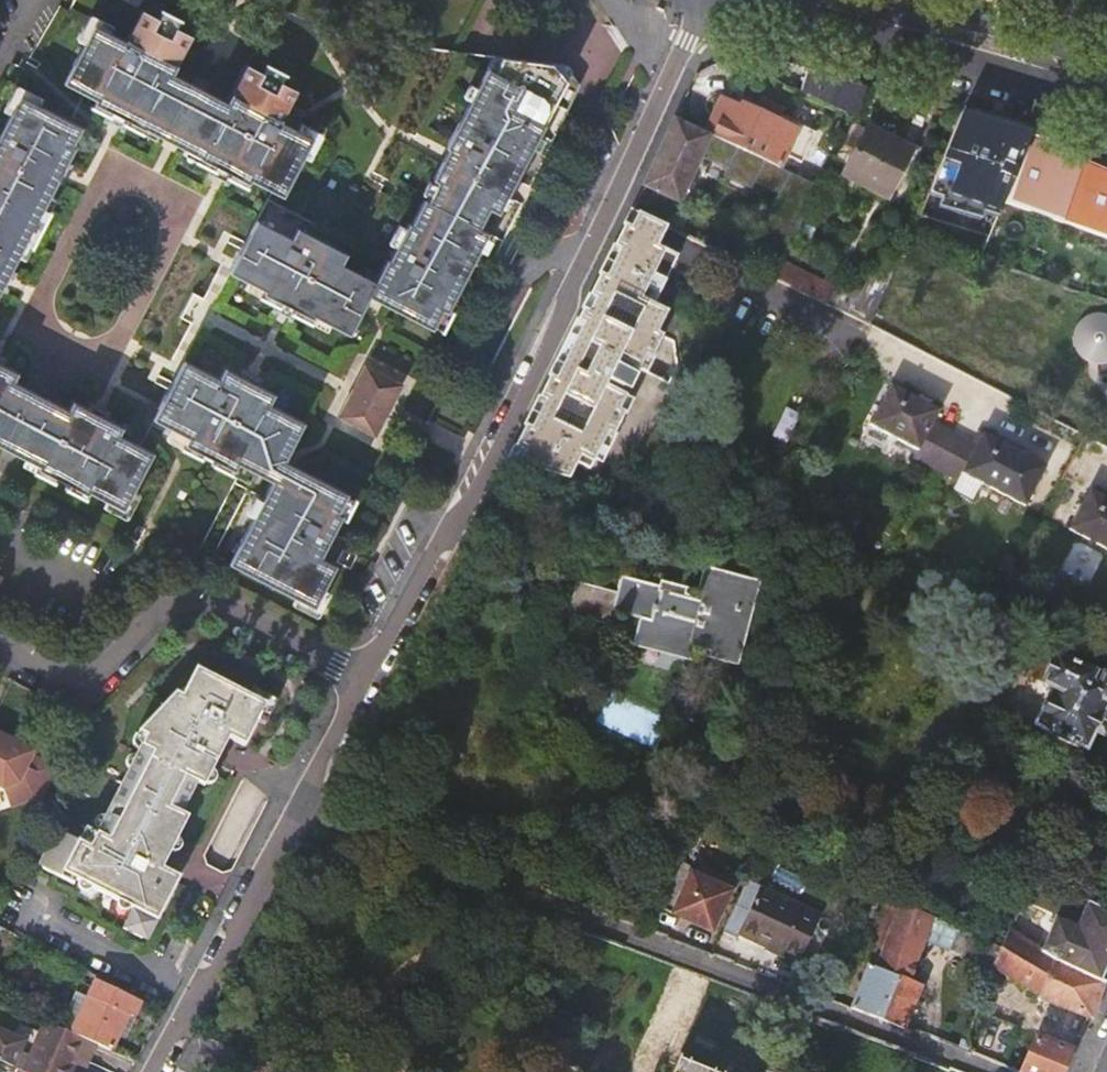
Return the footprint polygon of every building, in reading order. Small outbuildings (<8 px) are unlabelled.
[(160,13),(155,21),(175,31),(179,23),(160,13)] [(111,115),(125,122),(141,130),(141,129),(160,139),(188,86),(170,77),(189,39),(175,31),(155,21),(141,14),(124,45),(92,28),(63,84),(96,101),(94,106),(111,115)] [(456,52),(430,48),(419,71),(471,94),(484,69),(490,58),(456,52)] [(490,58),(484,69),(491,74),(498,59),(490,58)] [(384,262),(376,278),(393,287),(383,305),(430,329),(431,328),(440,309),(445,312),(446,310),(484,234),(476,229),(486,208),(495,213),(504,196),(496,192),(504,175),(512,180),(550,106),(565,113),(578,85),(560,66),(498,59),(491,74),(484,69),(471,94),(443,148),(446,149),(443,155),(430,179),(435,183),(424,203),(422,202),(421,201),(407,226),(405,225),(386,262),(384,262)] [(214,169),(228,176),(246,185),(247,182),(280,198),(309,141),(277,124),(293,92),(279,85),(260,75),(245,67),(225,106),(205,95),(189,128),(178,148),(198,158),(197,160),(214,169)] [(264,67),(260,75),(279,85),(283,77),(264,67)] [(867,85),(808,67),(802,89),(857,115),(867,85)] [(170,144),(178,148),(189,128),(205,95),(196,91),(188,86),(160,139),(170,144)] [(6,276),(21,247),(31,229),(40,210),(55,181),(62,167),(72,148),(69,147),(78,129),(18,99),(0,133),(0,288),(6,276)] [(703,133),(780,168),(785,156),(801,164),(815,134),(780,117),(783,110),(761,100),(755,111),(742,105),(740,108),(720,99),(703,133)] [(89,110),(109,120),(111,115),(94,106),(92,105),(89,110)] [(1029,136),(1030,135),(960,114),(927,191),(942,196),(939,204),(980,218),(983,209),(997,214),(1002,202),(1029,136)] [(111,115),(109,120),(106,125),(112,129),(120,133),(122,127),(125,122),(111,115)] [(644,184),(643,187),(678,203),(698,158),(725,171),(722,178),(750,191),(753,185),(777,197),(751,249),(781,263),(783,258),(785,254),(788,248),(819,187),(781,169),(780,168),(703,133),(673,119),(664,141),(653,164),(644,184)] [(143,131),(141,130),(125,122),(122,127),(140,137),(143,131)] [(911,152),(867,128),(842,174),(843,174),(840,180),(850,186),(853,180),(886,197),(911,152)] [(1061,223),(1106,240),(1106,171),(1085,161),(1087,153),(1029,136),(1002,202),(1061,223)] [(193,164),(212,174),(214,169),(197,160),(195,159),(193,164)] [(62,167),(55,181),(59,183),(64,174),(67,170),(62,167)] [(225,181),(228,176),(214,169),(212,174),(209,180),(218,185),(222,187),(225,181)] [(496,192),(504,196),(512,180),(504,175),(496,192)] [(247,186),(246,185),(228,176),(225,181),(244,191),(247,186)] [(40,210),(31,229),(39,233),(48,215),(40,210)] [(525,425),(514,446),(520,449),(513,462),(567,478),(575,462),(587,468),(606,431),(612,434),(623,412),(618,409),(622,400),(598,388),(601,383),(625,395),(636,373),(611,361),(614,356),(638,369),(645,355),(651,357),(662,336),(657,333),(667,311),(653,304),(677,257),(657,247),(665,227),(632,211),(606,262),(612,265),(601,287),(595,285),(589,297),(594,300),(575,338),(580,341),(568,366),(562,364),(555,378),(549,376),(539,397),(544,400),(531,427),(525,425)] [(366,297),(372,284),(337,266),(342,256),(293,231),(288,241),(253,223),(242,245),(238,253),(228,271),(226,275),(262,293),(260,295),(278,304),(275,310),(289,317),(292,311),(310,321),(311,318),(346,336),(366,297)] [(31,229),(21,247),(29,251),(39,233),(31,229)] [(781,263),(773,280),(805,296),(813,280),(786,266),(791,257),(785,254),(781,263)] [(606,262),(595,285),(601,287),(612,265),(606,262)] [(0,288),(0,290),(4,292),(8,284),(10,279),(6,276),(0,288)] [(376,278),(372,284),(366,297),(383,305),(393,287),(376,278)] [(858,302),(813,280),(805,296),(868,326),(873,315),(856,307),(858,302)] [(278,304),(260,295),(258,294),(256,300),(275,310),(278,304)] [(589,297),(549,376),(555,378),(562,364),(568,366),(580,341),(575,338),(594,300),(589,297)] [(440,309),(431,328),(441,333),(451,313),(446,310),(445,312),(440,309)] [(289,317),(275,310),(270,320),(278,323),(284,327),(289,317)] [(292,311),(289,317),(309,327),(311,321),(310,321),(292,311)] [(1074,316),(1077,360),(1106,358),(1106,314),(1074,316)] [(271,396),(253,387),(240,380),(223,372),(217,382),(182,363),(180,367),(153,421),(184,438),(181,444),(233,470),(236,463),(272,482),(281,463),(301,424),(266,406),(271,396)] [(363,367),(352,388),(375,400),(386,379),(363,367)] [(2,449),(30,393),(24,390),(11,384),(15,376),(0,368),(0,449),(2,449)] [(240,380),(253,387),(255,382),(252,381),(249,379),(242,376),(240,380)] [(401,386),(386,379),(375,400),(352,388),(350,392),(347,398),(370,409),(359,430),(375,438),(388,412),(401,386)] [(938,413),(890,389),(870,428),(917,453),(914,460),(957,484),(961,476),(1024,508),(1044,468),(981,436),(975,448),(931,426),(938,413)] [(30,393),(2,449),(11,454),(20,459),(49,403),(39,398),(30,393)] [(539,397),(525,425),(531,427),(544,400),(539,397)] [(336,419),(359,430),(370,409),(347,398),(336,419)] [(57,480),(68,486),(87,496),(88,493),(122,511),(151,454),(116,437),(120,429),(103,420),(89,413),(71,404),(67,412),(49,403),(20,459),(40,469),(38,471),(57,480)] [(91,408),(89,413),(103,420),(105,416),(102,414),(91,408)] [(233,470),(181,444),(178,449),(230,476),(233,470)] [(520,449),(514,446),(507,460),(513,462),(520,449)] [(281,463),(272,482),(289,491),(298,472),(281,463)] [(57,480),(38,471),(36,470),(33,475),(54,486),(57,480)] [(289,491),(272,482),(230,566),(314,607),(334,567),(319,560),(340,519),(341,517),(336,515),(345,497),(346,495),(298,472),(289,491)] [(87,496),(68,486),(65,492),(86,502),(89,497),(87,496)] [(1088,492),(1068,531),(1106,551),(1106,502),(1088,492)] [(341,517),(340,519),(345,522),(355,502),(345,497),(336,515),(341,517)] [(743,624),(753,585),(705,572),(698,599),(662,589),(662,585),(623,575),(618,590),(577,580),(569,613),(612,623),(616,610),(647,618),(642,637),(685,648),(686,645),(734,658),(743,624)] [(1086,750),(1101,719),(1106,705),(1106,677),(1090,670),(1089,672),(1057,657),(1055,657),(1054,658),(1042,682),(1043,684),(1050,687),(1032,725),(1086,750)] [(178,698),(154,727),(208,753),(216,738),(231,745),(231,744),(246,750),(267,710),(198,674),(183,701),(178,698)] [(306,683),(308,691),(317,696),(316,687),(306,683)] [(580,714),(562,706),(557,718),(575,727),(580,714)] [(1101,719),(1094,733),(1103,736),(1106,727),(1106,721),(1101,719)] [(208,753),(154,727),(148,734),(180,749),(185,751),(212,765),(216,757),(208,753)] [(146,751),(172,764),(180,749),(148,734),(144,739),(151,742),(146,751)] [(0,736),(0,791),(5,809),(27,802),(36,807),(58,763),(42,755),(40,759),(38,763),(37,767),(31,764),(27,762),(28,759),(30,755),(30,754),(32,751),(0,736)] [(216,738),(208,753),(216,757),(223,761),(231,745),(216,738)] [(203,781),(212,765),(185,751),(180,749),(172,764),(203,781)] [(79,882),(106,897),(172,764),(146,751),(100,837),(89,831),(82,844),(66,837),(57,838),(44,863),(46,871),(77,887),(79,882)] [(40,759),(30,754),(30,755),(28,759),(27,762),(31,764),(37,767),(38,763),(40,759)] [(212,765),(219,769),(223,761),(216,757),(212,765)] [(172,764),(106,897),(136,912),(126,931),(144,941),(152,939),(179,887),(177,879),(165,873),(166,872),(152,864),(160,847),(163,849),(167,851),(180,827),(184,819),(187,820),(191,823),(207,792),(207,791),(200,788),(200,787),(203,781),(172,764)] [(203,781),(210,786),(219,769),(212,765),(203,781)] [(210,786),(203,781),(200,788),(207,791),(207,792),(210,786)] [(152,864),(166,872),(191,823),(187,820),(184,819),(180,827),(167,851),(163,849),(160,847),(152,864)] [(1093,839),(1089,850),(1104,856),(1106,848),(1106,844),(1093,839)] [(675,868),(655,905),(710,931),(729,893),(675,868)] [(1076,878),(1069,896),(1071,897),(1106,913),(1106,892),(1076,878)] [(737,934),(798,962),(818,915),(758,888),(737,934)] [(1080,968),(1101,979),(1106,963),(1106,913),(1071,897),(1066,911),(1080,917),(1076,927),(1056,918),(1043,949),(1080,968)] [(887,939),(896,906),(883,898),(879,907),(883,908),(868,947),(873,949),(883,953),(887,939)] [(932,919),(897,904),(887,939),(883,953),(878,969),(879,970),(897,978),(879,1019),(903,1029),(921,986),(908,981),(932,919)] [(198,919),(204,923),(208,915),(202,912),(198,919)] [(991,969),(988,977),(993,979),(997,970),(1039,995),(1038,998),(1091,1018),(1104,981),(1101,979),(1080,968),(1043,949),(1009,931),(1001,948),(991,969)] [(991,968),(1001,948),(972,936),(963,956),(991,968)] [(878,969),(883,953),(873,949),(868,965),(878,969)] [(879,970),(878,969),(868,965),(850,1008),(879,1019),(897,978),(879,970)] [(80,981),(57,1028),(92,1043),(108,1050),(114,1036),(124,1015),(129,1017),(137,1000),(95,979),(91,986),(80,981)] [(981,996),(969,1031),(979,1035),(985,1020),(981,1019),(983,1015),(986,1016),(987,1014),(992,1001),(981,996)] [(1024,1029),(987,1014),(986,1016),(985,1020),(979,1035),(972,1055),(1000,1067),(1010,1071),(1015,1056),(1024,1029)] [(132,1018),(129,1017),(124,1015),(114,1036),(122,1040),(132,1018)] [(22,1071),(67,1071),(71,1064),(73,1058),(83,1062),(92,1043),(57,1028),(42,1021),(27,1055),(17,1052),(12,1037),(0,1032),(0,1062),(2,1063),(16,1069),(22,1071)] [(175,1071),(199,1071),(204,1061),(196,1032),(175,1071)] [(196,1032),(204,1061),(231,1071),(292,1071),(196,1032)] [(1010,1071),(1012,1071),(1061,1071),(1069,1052),(1036,1039),(1026,1060),(1015,1056),(1010,1071)] [(963,1041),(959,1050),(969,1054),(972,1048),(971,1043),(963,1041)] [(680,1057),(673,1071),(717,1071),(680,1057)] [(73,1058),(71,1064),(81,1068),(83,1062),(73,1058)]
